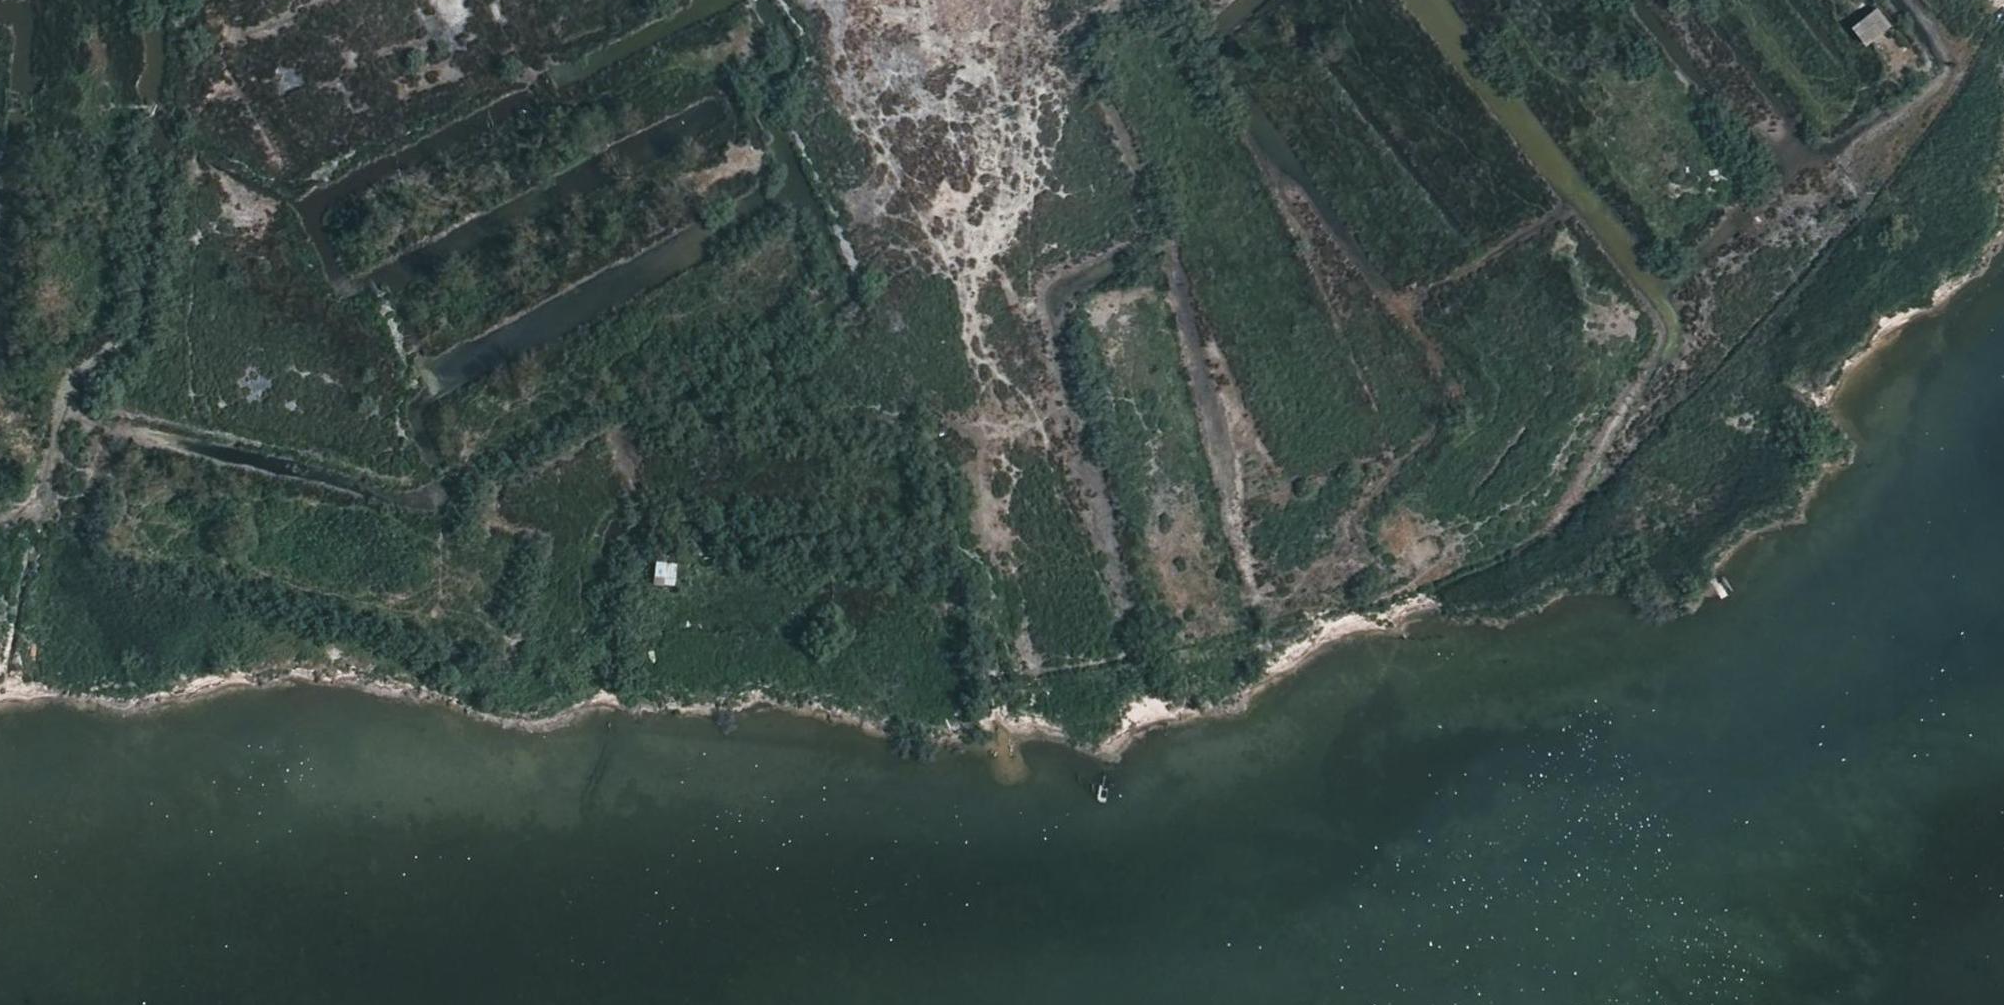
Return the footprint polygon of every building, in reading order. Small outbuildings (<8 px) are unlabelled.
[(1863,28),(1873,42),(1893,24),(1885,12),(1863,28)] [(654,584),(676,585),(677,563),(655,562),(654,584)] [(882,719),(883,705),(868,704),(868,699),(841,696),(840,710),(864,713),(863,717),(882,719)]
